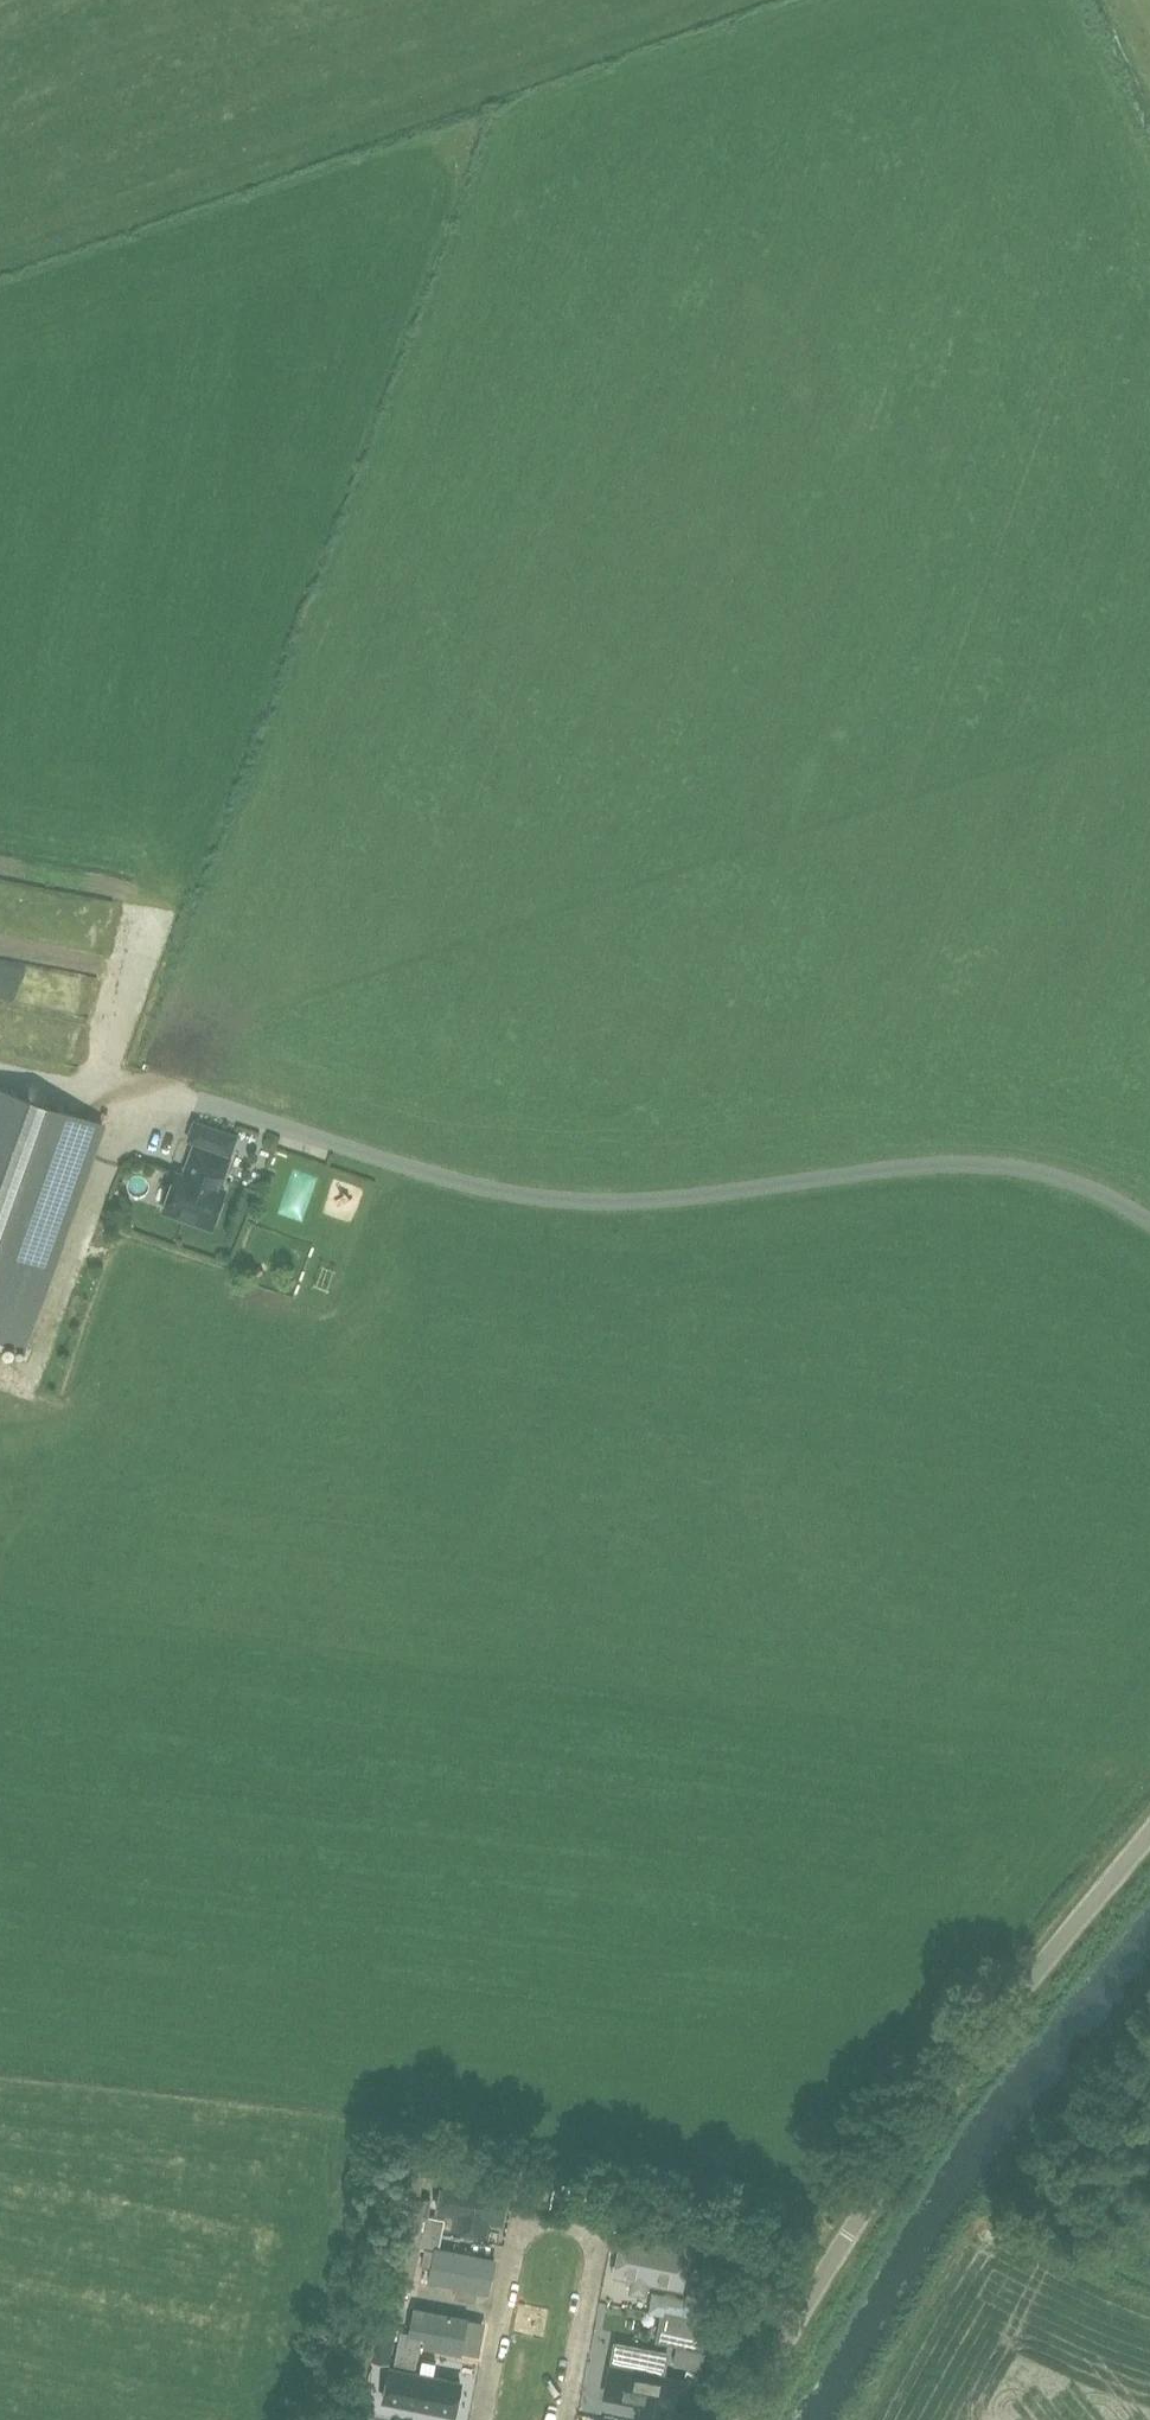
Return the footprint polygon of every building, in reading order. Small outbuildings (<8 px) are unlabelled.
[(23,1347),(102,1122),(0,1086),(0,1339),(23,1347)] [(194,1121),(188,1139),(230,1154),(236,1136),(194,1121)] [(241,1169),(261,1170),(262,1141),(242,1140),(241,1169)] [(186,1175),(178,1173),(165,1210),(213,1227),(226,1190),(220,1187),(230,1158),(196,1146),(186,1175)] [(431,2172),(426,2197),(423,2214),(444,2218),(441,2234),(503,2247),(515,2188),(431,2172)] [(581,2211),(585,2185),(555,2180),(551,2206),(581,2211)] [(444,2218),(423,2214),(426,2197),(401,2192),(394,2225),(420,2230),(441,2234),(444,2218)] [(438,2251),(441,2234),(420,2230),(416,2246),(438,2251)] [(408,2288),(492,2305),(503,2247),(441,2234),(438,2251),(416,2246),(408,2288)] [(687,2297),(695,2255),(611,2240),(600,2298),(662,2309),(665,2293),(687,2297)] [(419,2351),(481,2363),(492,2305),(408,2288),(401,2330),(422,2335),(419,2351)] [(687,2297),(665,2293),(662,2309),(683,2313),(687,2297)] [(589,2356),(673,2372),(680,2330),(659,2325),(662,2309),(600,2298),(589,2356)] [(680,2330),(683,2313),(662,2309),(660,2319),(659,2325),(680,2330)] [(397,2346),(419,2351),(422,2335),(401,2330),(377,2325),(374,2342),(397,2346)] [(394,2363),(415,2367),(419,2351),(397,2346),(374,2342),(362,2404),(381,2408),(391,2355),(395,2356),(394,2363)] [(464,2419),(469,2419),(481,2363),(419,2351),(415,2367),(394,2363),(385,2405),(464,2419)] [(609,2419),(640,2419),(642,2409),(664,2413),(673,2372),(589,2356),(578,2414),(609,2419)] [(664,2413),(642,2409),(640,2419),(663,2419),(664,2413)]
